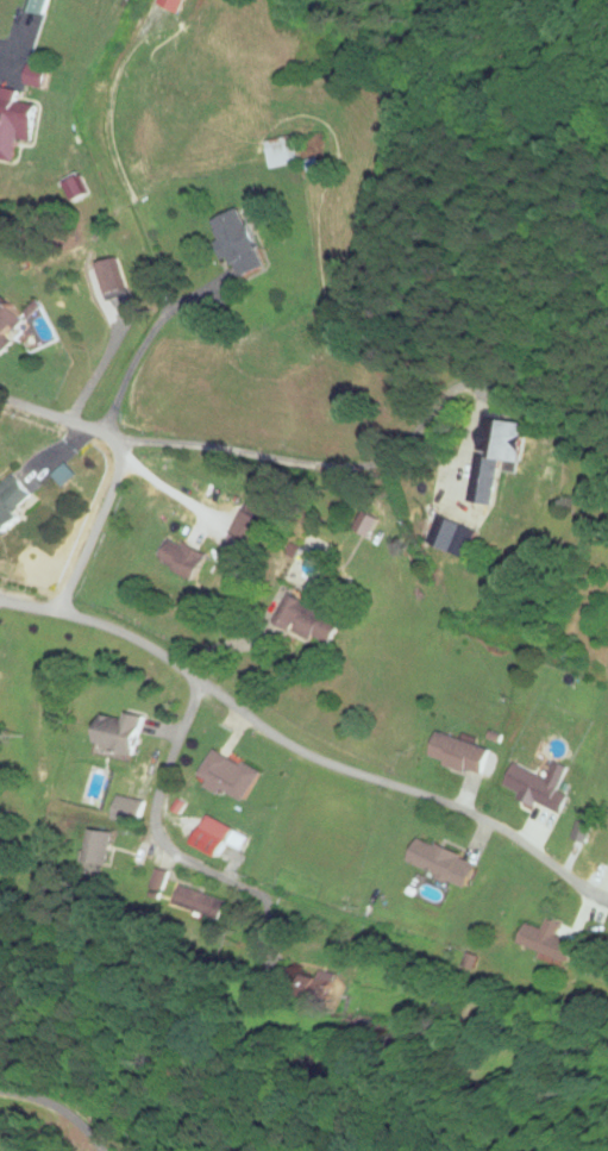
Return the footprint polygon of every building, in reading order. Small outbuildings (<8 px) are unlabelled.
[(26,11),(36,13),(40,0),(29,0),(26,11)] [(179,15),(185,0),(156,0),(155,4),(179,15)] [(27,86),(45,88),(47,69),(29,67),(27,86)] [(14,162),(16,143),(31,144),(34,113),(17,112),(20,91),(1,89),(0,98),(0,161),(14,162)] [(268,142),(272,169),(303,164),(299,137),(268,142)] [(72,202),(86,194),(76,174),(61,182),(72,202)] [(213,221),(238,280),(269,267),(244,208),(213,221)] [(104,301),(126,294),(115,259),(94,265),(104,301)] [(14,301),(0,311),(0,351),(33,328),(14,301)] [(514,419),(486,414),(471,504),(499,508),(514,419)] [(62,487),(75,477),(66,466),(53,476),(62,487)] [(3,538),(38,502),(14,479),(0,494),(0,535),(3,538)] [(267,521),(244,512),(235,535),(233,535),(225,554),(242,560),(249,543),(258,546),(267,521)] [(292,591),(276,621),(331,649),(346,619),(292,591)] [(97,750),(137,760),(147,718),(129,714),(127,721),(105,716),(97,750)] [(485,777),(493,751),(439,733),(431,760),(485,777)] [(246,805),(264,775),(219,748),(201,778),(246,805)] [(506,790),(563,813),(570,796),(562,792),(572,768),(557,762),(551,779),(516,765),(506,790)] [(97,862),(99,836),(90,835),(88,861),(97,862)] [(466,891),(480,867),(423,835),(410,858),(466,891)] [(546,931),(529,925),(521,946),(570,963),(578,942),(561,936),(565,925),(550,920),(546,931)] [(330,1008),(337,984),(310,977),(304,1000),(330,1008)]
